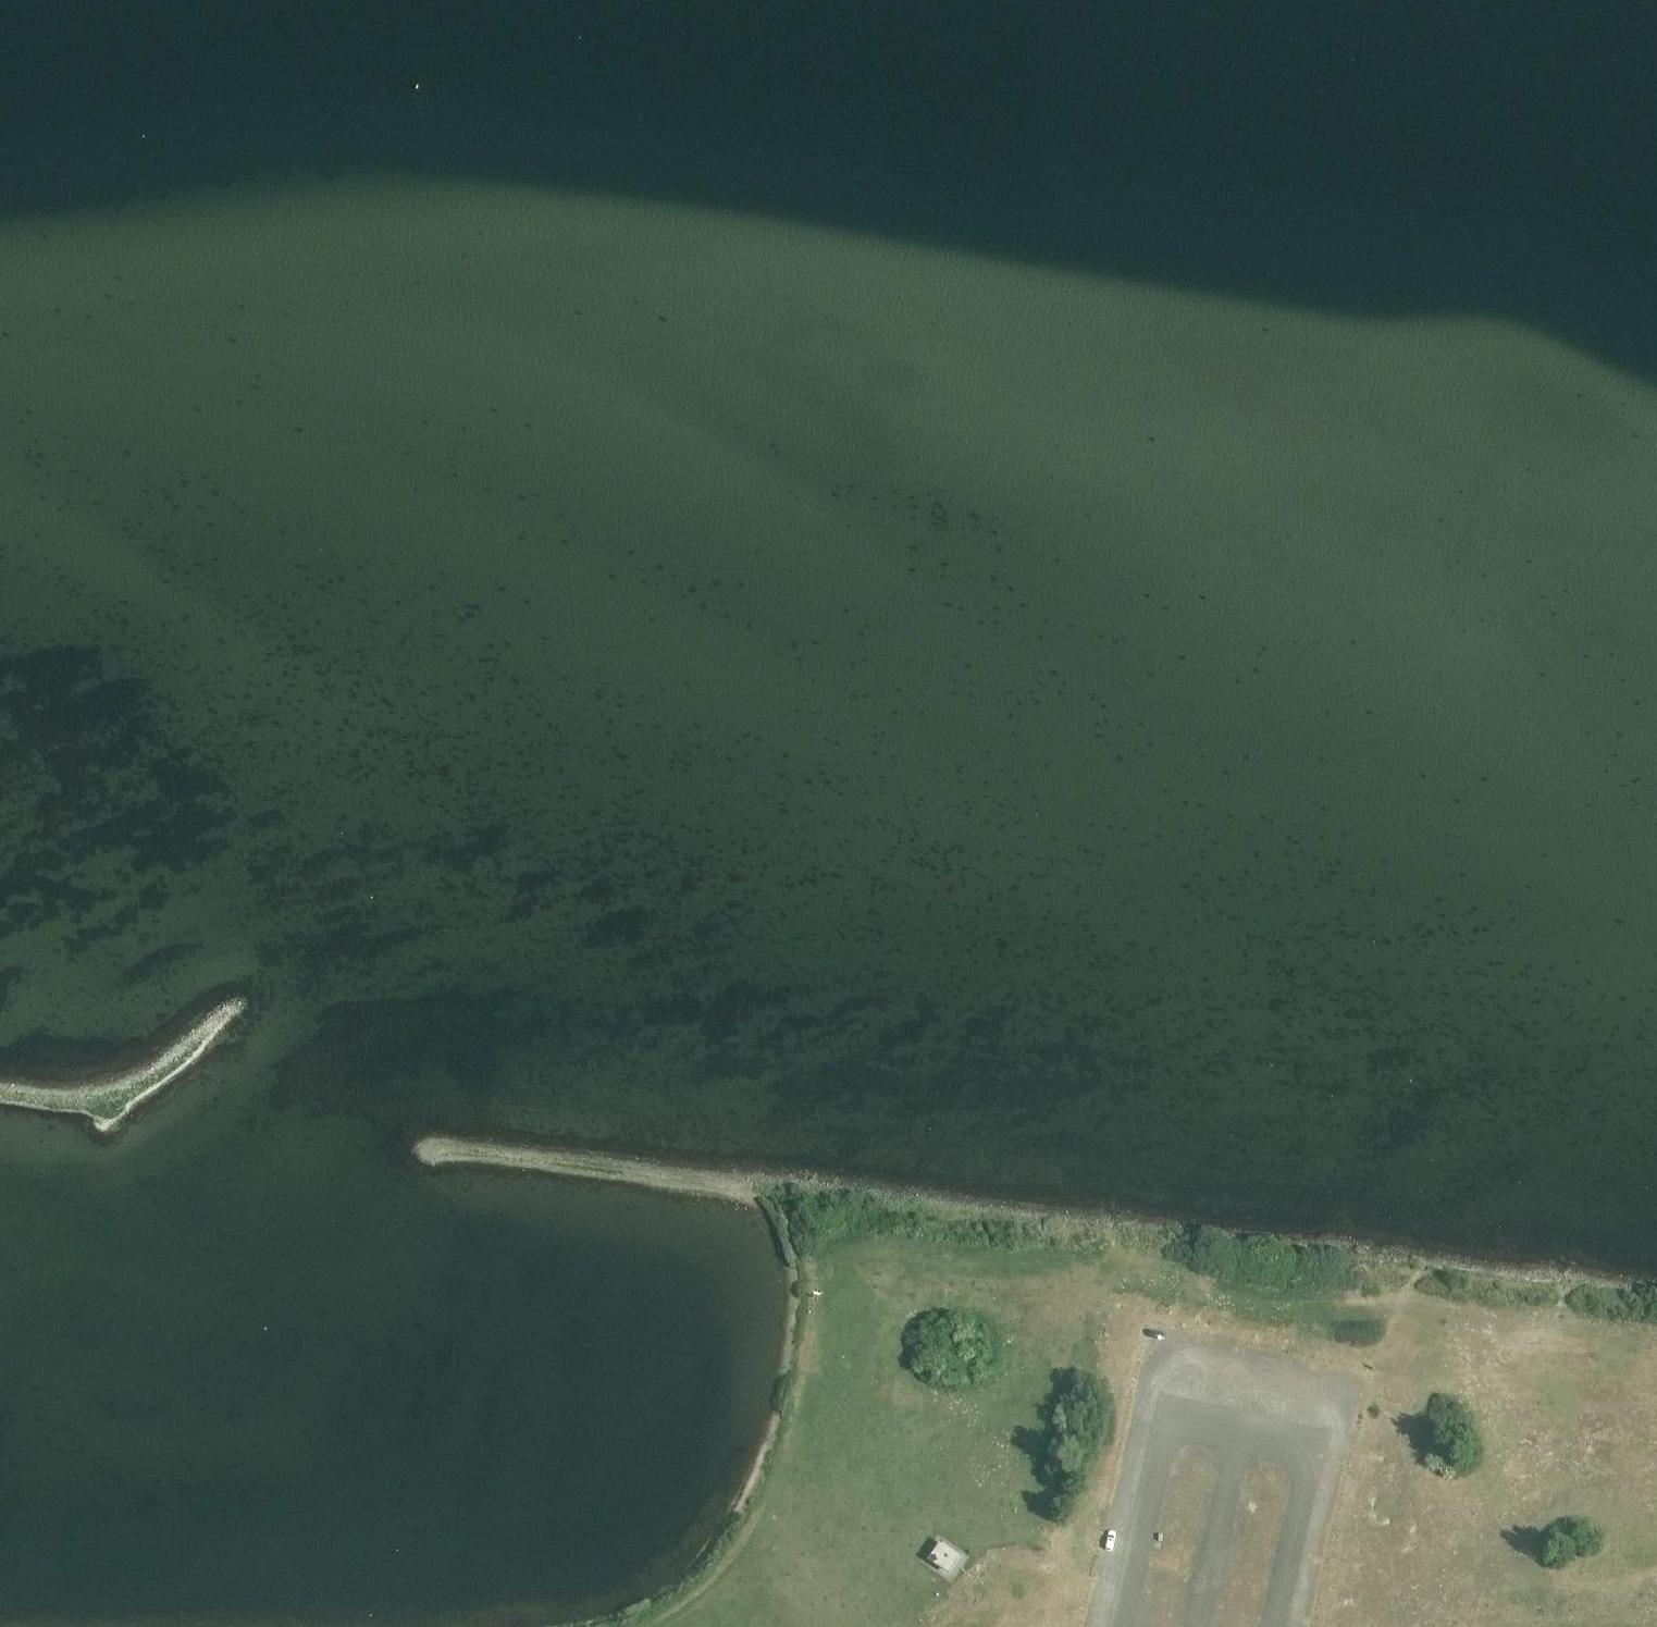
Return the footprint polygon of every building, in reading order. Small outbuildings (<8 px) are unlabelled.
[(930,1560),(951,1575),(964,1556),(943,1541),(930,1560)]
